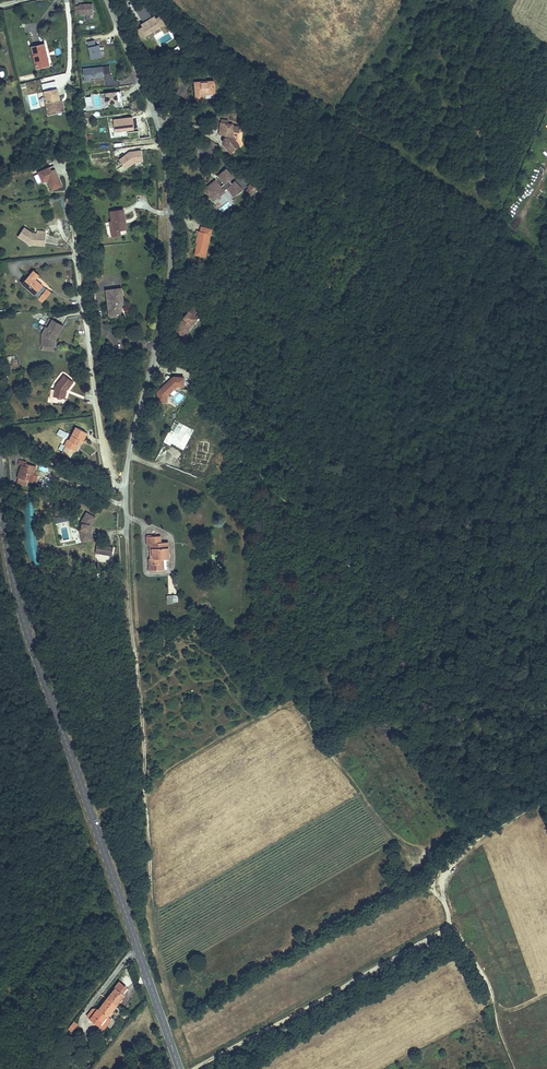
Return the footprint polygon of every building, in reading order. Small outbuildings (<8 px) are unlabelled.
[(147,7),(143,0),(137,5),(141,11),(147,7)] [(158,22),(163,19),(159,12),(155,14),(154,12),(152,13),(147,7),(141,11),(145,17),(141,20),(143,24),(140,26),(143,32),(153,26),(152,25),(157,21),(158,22)] [(45,56),(42,40),(32,43),(37,65),(49,62),(48,55),(45,56)] [(88,41),(91,59),(105,57),(102,40),(98,40),(99,44),(95,45),(94,40),(88,41)] [(96,82),(96,77),(111,77),(111,66),(83,67),(84,82),(96,82)] [(214,76),(194,78),(196,94),(203,94),(203,90),(205,89),(215,88),(214,76)] [(47,97),(49,108),(58,106),(58,104),(63,103),(61,97),(58,85),(46,88),(48,97),(47,97)] [(100,93),(101,98),(105,98),(106,104),(121,103),(122,107),(129,106),(128,102),(122,102),(120,91),(100,93)] [(242,95),(234,100),(236,104),(245,99),(242,95)] [(58,106),(49,108),(50,111),(66,107),(63,96),(61,97),(63,103),(58,104),(58,106)] [(238,142),(235,138),(236,137),(236,136),(236,135),(236,134),(236,133),(235,133),(235,132),(236,127),(240,128),(241,123),(234,121),(234,120),(229,119),(229,116),(225,116),(224,118),(221,118),(219,128),(225,129),(224,132),(224,133),(223,133),(223,134),(223,135),(223,136),(223,137),(223,138),(224,139),(225,139),(223,141),(228,149),(238,142)] [(94,136),(92,144),(108,147),(122,147),(122,156),(134,156),(134,146),(132,146),(130,121),(123,121),(124,135),(120,135),(120,137),(108,138),(98,135),(98,137),(94,136)] [(209,134),(206,138),(216,145),(219,141),(209,134)] [(157,155),(155,143),(148,144),(150,157),(157,155)] [(108,147),(92,144),(92,145),(107,149),(120,148),(120,156),(122,156),(122,147),(108,147)] [(61,180),(57,162),(53,163),(52,159),(40,162),(42,173),(49,172),(50,174),(48,175),(50,183),(61,180)] [(220,177),(209,187),(219,197),(230,187),(229,187),(232,184),(239,192),(246,185),(239,177),(236,180),(233,176),(236,173),(230,165),(222,172),(229,179),(225,183),(220,177)] [(257,191),(251,183),(245,187),(251,195),(257,191)] [(113,214),(110,214),(111,229),(119,228),(119,223),(124,223),(123,213),(125,213),(124,201),(111,203),(113,214)] [(227,201),(218,208),(221,213),(231,205),(227,201)] [(31,225),(22,218),(15,227),(27,236),(42,237),(43,226),(35,225),(31,225)] [(207,226),(209,227),(210,222),(200,220),(199,224),(196,223),(195,228),(194,235),(196,236),(194,247),(204,250),(207,240),(204,239),(207,226)] [(31,259),(18,273),(29,283),(40,271),(34,265),(36,263),(31,259)] [(40,271),(29,283),(33,286),(43,274),(40,271)] [(124,280),(109,282),(113,310),(119,309),(118,307),(125,306),(124,299),(123,293),(126,293),(124,280)] [(187,305),(182,311),(182,312),(180,316),(179,315),(174,325),(182,330),(190,317),(195,311),(200,308),(196,302),(192,300),(188,305),(187,305)] [(50,336),(50,333),(52,329),(58,319),(49,313),(44,321),(41,319),(38,324),(42,327),(38,330),(38,337),(50,336)] [(46,393),(52,395),(54,390),(59,389),(60,385),(58,383),(60,381),(63,381),(68,375),(67,374),(68,372),(59,366),(53,375),(51,380),(47,379),(44,390),(46,393)] [(166,392),(178,382),(182,383),(184,374),(174,372),(157,387),(157,397),(166,397),(166,392)] [(83,424),(72,419),(65,434),(62,433),(60,438),(70,443),(73,437),(76,432),(78,433),(83,424)] [(16,478),(15,482),(22,484),(23,479),(20,479),(22,473),(25,474),(29,475),(31,466),(21,464),(21,462),(15,460),(14,465),(17,466),(14,477),(16,478)] [(91,519),(95,510),(86,505),(81,514),(79,521),(81,531),(91,529),(90,522),(91,519)] [(159,554),(162,554),(162,538),(155,538),(155,531),(143,531),(144,540),(148,540),(148,554),(145,554),(146,567),(159,566),(159,554)] [(94,541),(111,544),(112,536),(96,532),(94,541)] [(113,556),(113,546),(96,545),(96,555),(113,556)] [(112,993),(106,1001),(115,1007),(123,995),(122,994),(125,989),(119,984),(112,993)] [(115,1007),(106,1001),(98,1011),(96,1010),(90,1017),(100,1023),(105,1016),(107,1017),(115,1007)] [(90,1017),(96,1010),(94,1008),(87,1016),(103,1029),(111,1020),(107,1017),(105,1016),(100,1023),(90,1017)] [(74,1022),(69,1028),(73,1031),(78,1025),(74,1022)]
